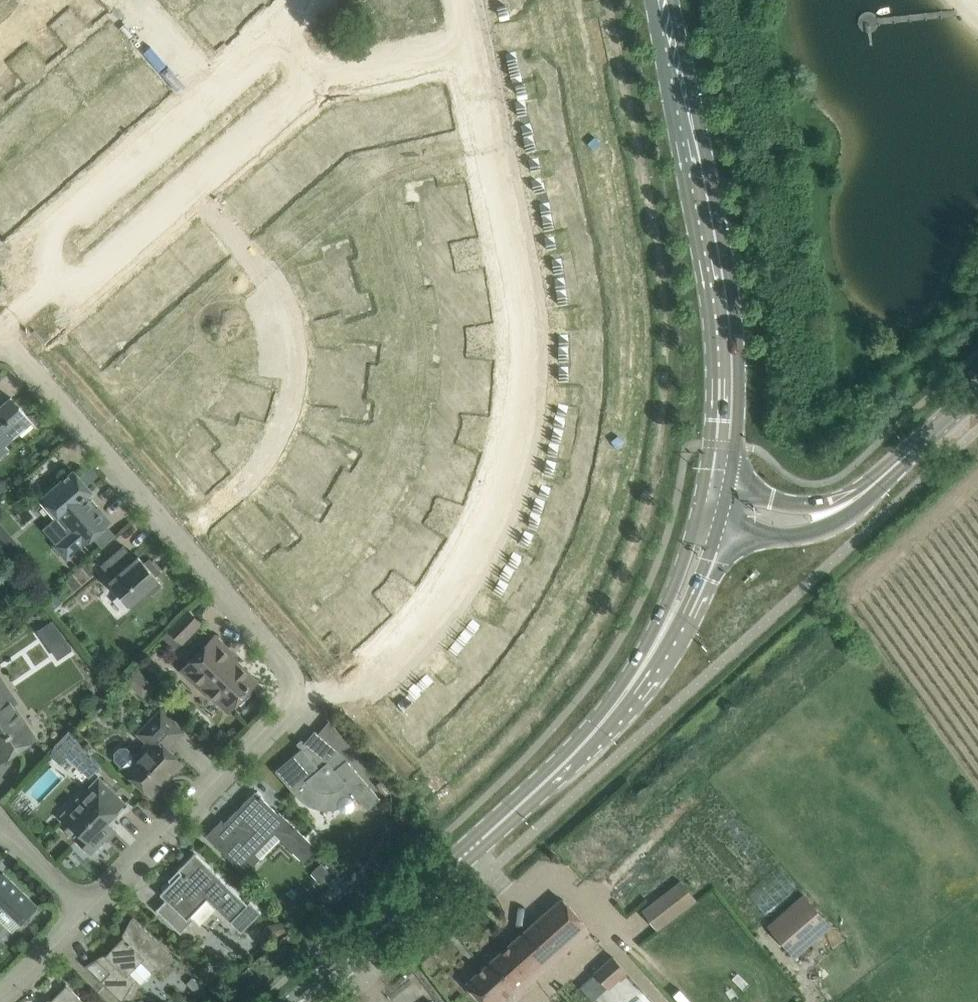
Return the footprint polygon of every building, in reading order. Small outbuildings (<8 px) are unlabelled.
[(13,16),(48,56),(61,45),(42,24),(69,0),(17,0),(13,3),(20,10),(13,16)] [(89,20),(90,20),(72,0),(71,0),(89,20)] [(90,20),(103,8),(95,0),(72,0),(90,20)] [(198,8),(190,16),(195,22),(197,24),(208,35),(209,36),(217,44),(225,36),(228,39),(235,32),(232,29),(233,28),(206,0),(204,3),(204,2),(198,8)] [(206,0),(233,28),(235,26),(235,27),(241,21),(244,17),(244,18),(245,17),(249,13),(236,0),(207,0),(206,0)] [(249,13),(252,10),(253,9),(256,6),(262,0),(236,0),(249,13)] [(6,93),(19,82),(0,60),(28,36),(47,57),(48,56),(13,16),(0,27),(0,86),(6,93)] [(120,26),(115,20),(114,21),(106,28),(111,34),(120,26)] [(99,44),(94,38),(85,46),(90,52),(99,44)] [(81,60),(90,52),(85,46),(76,54),(81,60)] [(143,60),(130,71),(155,100),(168,89),(143,60)] [(73,67),(68,61),(59,69),(64,75),(73,67)] [(130,71),(117,82),(142,111),(155,100),(130,71)] [(58,80),(53,74),(44,82),(49,88),(58,80)] [(117,82),(104,93),(130,122),(142,111),(117,82)] [(422,92),(421,92),(429,130),(451,125),(443,88),(432,90),(431,86),(421,88),(422,92)] [(41,95),(36,89),(27,97),(32,103),(41,95)] [(404,96),(400,97),(408,134),(429,130),(421,92),(418,93),(410,94),(410,95),(406,95),(404,96)] [(23,111),(32,103),(27,97),(18,105),(23,111)] [(383,100),(379,101),(386,139),(408,134),(400,97),(397,97),(389,99),(384,100),(383,100)] [(16,117),(11,111),(2,119),(7,125),(16,117)] [(71,122),(59,133),(84,162),(97,151),(71,122)] [(59,133),(46,144),(71,173),(84,162),(59,133)] [(46,144),(33,155),(59,185),(71,173),(46,144)] [(445,154),(433,156),(435,164),(447,162),(445,154)] [(33,155),(21,167),(46,196),(59,185),(33,155)] [(433,156),(422,159),(424,167),(435,164),(433,156)] [(404,163),(392,165),(394,173),(405,171),(404,163)] [(21,167),(8,178),(34,207),(46,196),(21,167)] [(384,174),(372,177),(374,184),(386,182),(384,174)] [(364,175),(357,180),(366,189),(372,184),(364,175)] [(0,185),(0,194),(21,218),(34,207),(8,178),(0,185)] [(357,180),(352,185),(360,194),(366,189),(357,180)] [(342,190),(333,198),(339,204),(348,196),(342,190)] [(8,229),(21,218),(0,194),(0,219),(8,229)] [(326,204),(317,212),(322,218),(332,210),(326,204)] [(317,212),(308,220),(313,226),(322,218),(317,212)] [(8,229),(0,219),(0,236),(8,229)] [(204,221),(191,233),(216,262),(229,251),(204,221)] [(301,226),(292,234),(297,240),(306,232),(301,226)] [(191,233),(178,244),(203,273),(216,262),(191,233)] [(292,234),(283,242),(288,248),(297,240),(292,234)] [(178,244),(165,255),(191,284),(203,273),(178,244)] [(274,249),(265,257),(271,263),(280,255),(274,249)] [(165,255),(153,266),(178,295),(191,284),(165,255)] [(153,266),(140,278),(165,307),(178,295),(153,266)] [(248,273),(239,281),(244,287),(253,279),(248,273)] [(140,278),(127,289),(153,318),(165,307),(140,278)] [(231,287),(222,295),(228,301),(237,293),(231,287)] [(127,289),(115,300),(140,329),(153,318),(127,289)] [(222,295),(213,303),(219,309),(228,301),(222,295)] [(115,300),(102,311),(127,340),(140,329),(115,300)] [(206,309),(197,317),(202,323),(211,315),(206,309)] [(102,311),(89,322),(115,351),(127,340),(102,311)] [(197,317),(188,325),(193,331),(202,323),(197,317)] [(89,322),(75,334),(101,363),(115,351),(89,322)] [(181,331),(172,339),(177,345),(186,337),(181,331)] [(172,339),(163,347),(168,353),(177,345),(172,339)] [(156,353),(147,361),(152,367),(161,359),(156,353)] [(142,369),(135,374),(144,384),(150,378),(142,369)] [(135,374),(130,380),(138,389),(144,384),(135,374)] [(10,449),(6,445),(20,432),(22,434),(35,424),(33,422),(20,407),(17,410),(8,400),(0,407),(0,457),(10,449)] [(48,493),(43,497),(59,515),(60,513),(73,528),(69,531),(73,536),(59,548),(68,559),(83,547),(96,535),(112,522),(98,506),(96,508),(86,496),(93,491),(75,470),(61,482),(58,478),(45,489),(48,493)] [(8,534),(0,524),(0,541),(8,534)] [(109,558),(101,565),(113,578),(110,581),(121,593),(119,595),(129,607),(131,605),(134,608),(148,596),(151,593),(153,595),(163,587),(161,585),(163,583),(157,576),(162,571),(150,558),(145,562),(139,555),(136,558),(124,545),(109,558)] [(63,601),(55,592),(45,600),(53,609),(63,601)] [(182,642),(202,622),(189,610),(169,630),(182,642)] [(53,620),(38,630),(46,642),(61,632),(53,620)] [(209,690),(215,696),(229,710),(257,681),(236,661),(239,659),(215,636),(182,669),(206,692),(209,690)] [(133,667),(123,677),(128,683),(129,682),(133,678),(138,672),(133,667)] [(16,751),(35,738),(8,698),(12,695),(0,678),(0,762),(16,751)] [(183,763),(167,747),(183,731),(162,710),(145,727),(156,738),(138,758),(133,753),(125,746),(118,746),(113,752),(115,759),(151,795),(183,763)] [(231,737),(222,728),(213,738),(221,746),(231,737)] [(303,748),(276,771),(289,786),(294,792),(308,780),(312,786),(314,787),(315,788),(307,803),(310,806),(325,810),(339,808),(343,811),(346,812),(351,811),(354,808),(355,804),(355,800),(358,797),(368,809),(380,798),(339,750),(331,743),(316,730),(305,743),(310,747),(305,751),(303,748)] [(56,744),(51,755),(60,764),(68,756),(90,778),(102,765),(68,731),(56,744)] [(68,821),(80,833),(75,838),(91,853),(105,839),(107,840),(116,831),(107,822),(125,803),(100,778),(74,804),(79,809),(68,821)] [(380,780),(376,784),(385,794),(389,791),(380,780)] [(279,813),(261,796),(256,791),(242,805),(244,807),(239,813),(236,811),(224,823),(238,837),(224,852),(246,874),(261,858),(251,848),(270,829),(304,862),(317,848),(280,812),(279,813)] [(248,904),(210,867),(196,853),(179,870),(181,873),(161,894),(166,900),(156,910),(171,924),(180,934),(194,920),(200,926),(216,909),(241,933),(262,912),(251,901),(248,904)] [(38,906),(4,872),(0,876),(0,908),(3,905),(22,923),(38,906)] [(696,900),(694,897),(681,881),(643,910),(658,929),(696,900)] [(795,957),(831,925),(805,894),(769,926),(795,957)] [(576,914),(563,899),(468,983),(485,1001),(495,1001),(515,985),(519,989),(588,928),(576,914)] [(177,959),(148,931),(133,917),(122,937),(124,938),(101,962),(111,972),(102,981),(116,995),(123,1001),(134,982),(127,975),(144,958),(157,971),(177,959)] [(617,981),(627,971),(614,956),(603,966),(617,981)] [(200,984),(191,993),(200,1001),(209,993),(200,984)] [(81,999),(67,985),(50,1001),(84,1001),(81,999)]
